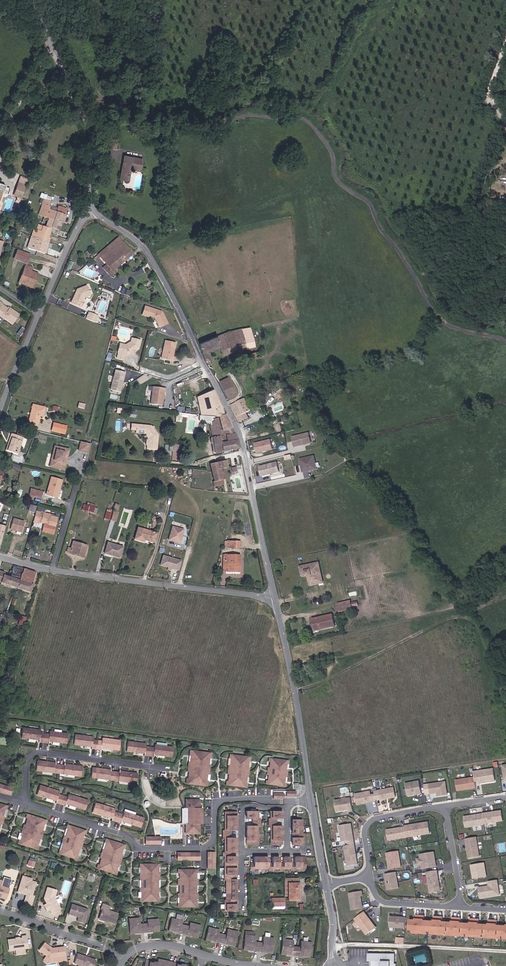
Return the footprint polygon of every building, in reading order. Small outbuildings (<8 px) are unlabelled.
[(115,147),(117,139),(109,138),(108,146),(115,147)] [(120,178),(125,179),(128,165),(141,167),(142,158),(124,155),(120,178)] [(128,165),(125,179),(129,180),(131,168),(140,170),(141,167),(128,165)] [(21,175),(18,182),(26,184),(28,178),(21,175)] [(26,184),(18,182),(14,194),(18,196),(21,197),(26,184)] [(43,203),(36,223),(37,223),(51,228),(52,226),(59,228),(67,208),(58,205),(55,212),(47,209),(48,205),(43,203)] [(48,237),(49,233),(51,228),(37,223),(35,229),(33,228),(31,235),(48,242),(49,238),(48,237)] [(48,242),(31,235),(27,247),(44,253),(48,242)] [(132,254),(118,238),(110,244),(124,261),(132,254)] [(124,261),(110,244),(99,254),(107,264),(112,270),(113,270),(124,261)] [(22,261),(24,254),(16,251),(13,258),(22,261)] [(112,270),(107,264),(102,267),(110,276),(115,272),(113,270),(112,270)] [(18,283),(29,287),(35,273),(30,271),(32,267),(26,265),(18,283)] [(35,273),(29,287),(32,288),(38,274),(35,273)] [(82,296),(84,297),(90,295),(86,286),(77,289),(71,302),(80,306),(80,305),(82,304),(83,302),(83,300),(83,299),(81,298),(82,296)] [(66,308),(69,303),(60,299),(58,304),(66,308)] [(0,302),(0,317),(4,319),(5,318),(14,324),(20,314),(10,308),(9,310),(7,308),(2,305),(3,304),(0,302)] [(161,314),(162,312),(161,312),(144,306),(142,314),(155,319),(159,327),(160,327),(167,323),(163,315),(162,316),(161,314)] [(86,319),(95,323),(98,316),(89,313),(86,319)] [(219,335),(199,344),(206,361),(208,364),(212,363),(208,350),(219,346),(222,355),(236,350),(246,347),(243,336),(251,335),(250,328),(232,331),(219,335)] [(254,345),(251,335),(243,336),(246,347),(254,345)] [(126,355),(130,352),(131,351),(132,350),(134,350),(138,348),(140,340),(131,338),(130,342),(125,345),(119,343),(117,352),(116,358),(122,360),(124,354),(126,355)] [(172,356),(175,343),(165,340),(161,358),(173,361),(174,356),(172,356)] [(120,392),(124,372),(115,370),(110,390),(120,392)] [(219,382),(228,399),(237,395),(228,378),(219,382)] [(164,392),(165,388),(152,386),(150,403),(161,405),(163,392),(164,392)] [(220,404),(213,390),(197,397),(200,413),(215,415),(216,417),(218,416),(223,414),(220,404)] [(250,409),(244,398),(231,405),(237,417),(245,412),(250,409)] [(42,416),(45,407),(32,404),(28,422),(37,424),(39,415),(42,416)] [(248,417),(245,412),(237,417),(239,422),(248,417)] [(210,425),(214,453),(221,451),(219,442),(226,441),(225,435),(221,436),(217,418),(215,419),(215,416),(199,414),(199,420),(202,420),(202,422),(209,423),(210,425)] [(231,428),(225,414),(223,414),(218,416),(222,430),(231,428)] [(64,433),(66,426),(53,423),(51,431),(64,433)] [(135,429),(134,431),(145,432),(145,434),(146,436),(146,438),(145,438),(145,443),(145,444),(145,448),(155,449),(157,434),(150,425),(136,423),(135,429)] [(22,436),(11,433),(9,437),(11,438),(7,450),(17,453),(22,436)] [(312,443),(309,433),(292,437),(294,447),(312,443)] [(270,439),(254,443),(257,453),(273,449),(270,439)] [(83,442),(81,441),(78,450),(89,453),(91,443),(83,442)] [(57,450),(58,446),(54,445),(49,466),(51,467),(56,450),(57,450)] [(66,458),(67,449),(58,446),(57,450),(56,450),(51,467),(62,469),(63,462),(61,462),(63,457),(66,458)] [(314,456),(300,461),(304,474),(308,473),(308,474),(319,470),(314,456)] [(227,466),(225,460),(210,464),(214,481),(212,482),(213,486),(223,484),(222,479),(225,479),(222,468),(227,466)] [(279,472),(277,462),(259,467),(261,476),(279,472)] [(19,465),(12,463),(10,468),(14,470),(13,472),(19,474),(21,467),(18,466),(19,465)] [(46,494),(55,497),(57,488),(59,488),(62,480),(51,477),(46,494)] [(27,510),(34,512),(36,506),(29,504),(27,510)] [(95,507),(86,505),(84,511),(90,513),(90,515),(92,516),(93,513),(96,514),(97,508),(94,508),(95,507)] [(104,517),(110,519),(113,510),(107,508),(104,517)] [(50,514),(35,511),(33,521),(43,523),(42,526),(47,527),(47,525),(54,527),(57,517),(49,515),(50,514)] [(21,532),(24,521),(13,518),(10,529),(21,532)] [(181,534),(183,530),(171,527),(167,540),(179,544),(181,536),(180,536),(180,535),(181,534)] [(137,528),(134,539),(143,542),(144,539),(154,542),(156,533),(137,528)] [(123,544),(108,539),(108,542),(107,542),(104,553),(119,557),(123,546),(122,546),(123,544)] [(87,545),(72,541),(70,548),(68,547),(66,552),(69,552),(69,553),(83,557),(87,545)] [(223,554),(223,564),(227,565),(227,568),(227,571),(239,571),(240,555),(223,554)] [(180,562),(162,556),(159,566),(177,571),(180,562)] [(317,576),(314,564),(299,567),(301,575),(305,575),(307,574),(307,577),(309,585),(323,583),(321,575),(317,576)] [(17,588),(21,574),(22,574),(24,569),(13,566),(10,575),(9,577),(2,575),(3,573),(0,572),(0,582),(1,582),(1,583),(17,588)] [(29,592),(35,573),(24,569),(22,574),(21,574),(17,588),(29,592)] [(351,601),(338,604),(340,612),(353,609),(351,601)] [(332,614),(313,619),(315,631),(335,627),(332,614)] [(28,728),(21,727),(20,737),(34,739),(34,737),(38,738),(37,741),(42,742),(43,733),(39,732),(39,729),(35,729),(35,730),(27,729),(28,728)] [(48,734),(43,733),(42,742),(47,742),(47,739),(51,739),(50,741),(65,743),(66,733),(60,732),(59,733),(52,732),(52,731),(48,730),(48,734)] [(81,735),(74,734),(73,744),(87,745),(87,744),(90,745),(90,748),(95,748),(96,740),(92,739),(92,736),(88,736),(88,737),(80,736),(81,735)] [(101,740),(96,740),(95,748),(100,749),(100,746),(104,746),(103,748),(118,750),(119,740),(112,739),(112,740),(105,739),(105,738),(101,737),(101,740)] [(134,741),(127,741),(126,751),(140,752),(140,751),(143,752),(143,755),(148,755),(149,747),(145,746),(145,743),(141,742),(141,744),(133,743),(134,741)] [(154,747),(149,747),(148,755),(153,756),(153,753),(157,753),(156,754),(171,756),(172,746),(165,746),(166,743),(156,742),(156,744),(154,744),(154,747)] [(200,751),(190,750),(189,755),(191,755),(191,762),(188,761),(188,766),(198,768),(200,751)] [(211,753),(200,751),(198,768),(209,769),(209,764),(207,764),(208,758),(210,758),(211,753)] [(240,756),(230,754),(229,758),(231,758),(231,765),(228,765),(228,769),(238,771),(240,756)] [(250,757),(240,756),(238,771),(248,772),(249,767),(246,767),(247,760),(250,761),(250,757)] [(279,760),(269,758),(268,761),(271,762),(270,767),(268,767),(267,771),(277,772),(279,760)] [(50,761),(36,759),(34,770),(41,770),(41,769),(49,770),(48,771),(57,773),(58,764),(50,763),(50,761)] [(288,761),(279,760),(277,772),(287,773),(287,770),(285,770),(286,764),(288,764),(288,761)] [(66,765),(58,764),(57,773),(66,774),(66,772),(73,773),(73,775),(80,775),(81,765),(66,763),(66,765)] [(198,768),(188,766),(187,771),(189,772),(188,778),(186,777),(186,783),(196,784),(198,768)] [(106,769),(91,767),(90,777),(96,778),(97,776),(104,777),(104,779),(112,780),(114,771),(106,770),(106,769)] [(495,781),(493,767),(474,771),(475,776),(475,781),(480,780),(480,783),(495,781)] [(209,769),(198,768),(196,784),(207,785),(207,780),(205,780),(206,774),(208,774),(209,769)] [(238,771),(228,769),(227,774),(229,774),(229,781),(226,780),(226,784),(236,786),(238,771)] [(122,772),(114,771),(112,780),(121,781),(121,780),(129,781),(128,782),(135,783),(136,773),(122,771),(122,772)] [(248,772),(238,771),(236,786),(246,787),(247,783),(244,783),(245,776),(247,776),(248,772)] [(277,772),(267,771),(267,775),(269,775),(268,781),(266,780),(266,783),(275,785),(277,772)] [(287,773),(277,772),(275,785),(285,786),(285,783),(283,783),(284,777),(286,777),(287,773)] [(475,781),(475,776),(456,779),(458,790),(476,787),(475,781)] [(422,794),(419,780),(406,783),(408,796),(422,794)] [(448,794),(446,781),(429,784),(430,793),(437,792),(440,792),(441,795),(448,794)] [(38,784),(35,794),(52,799),(52,798),(55,799),(54,802),(59,803),(62,795),(57,794),(58,791),(54,789),(54,791),(47,789),(47,787),(38,784)] [(397,797),(395,787),(374,791),(375,794),(376,799),(380,798),(381,800),(386,799),(387,797),(388,797),(388,798),(397,797)] [(370,791),(355,793),(357,804),(376,801),(376,799),(375,794),(371,794),(370,791)] [(66,796),(62,795),(59,803),(64,805),(65,802),(68,803),(67,804),(84,809),(87,800),(78,797),(78,798),(71,796),(71,795),(67,793),(66,796)] [(351,797),(335,800),(337,811),(349,809),(349,811),(353,811),(351,797)] [(199,799),(185,799),(185,807),(188,807),(199,808),(199,799)] [(94,802),(91,811),(107,817),(108,815),(111,817),(110,819),(115,821),(117,813),(113,811),(114,808),(110,807),(109,808),(103,806),(103,805),(94,802)] [(199,808),(188,807),(188,823),(185,823),(185,833),(199,833),(199,815),(202,815),(202,808),(199,808)] [(122,814),(117,813),(115,821),(119,822),(120,819),(123,820),(123,822),(139,827),(142,817),(134,814),(133,816),(126,813),(127,812),(123,811),(122,814)] [(225,823),(236,823),(236,811),(225,811),(225,823)] [(258,818),(258,811),(246,811),(246,818),(253,818),(253,822),(259,822),(259,818),(258,818)] [(282,818),(282,811),(270,811),(270,819),(269,818),(269,822),(276,822),(276,818),(282,818)] [(501,811),(483,813),(483,814),(484,824),(503,820),(501,811)] [(35,817),(26,813),(25,817),(27,818),(25,824),(22,824),(21,828),(31,831),(35,817)] [(484,824),(483,814),(464,817),(466,827),(484,824)] [(45,820),(35,817),(31,831),(41,834),(42,830),(40,829),(42,822),(44,823),(45,820)] [(246,826),(246,833),(258,833),(258,826),(259,826),(259,822),(253,822),(253,826),(246,826)] [(270,833),(282,833),(282,826),(276,826),(276,822),(269,822),(269,826),(270,826),(270,833)] [(428,822),(410,825),(412,836),(430,834),(428,822)] [(236,830),(236,823),(225,823),(225,830),(223,830),(223,834),(230,834),(230,830),(236,830)] [(348,841),(354,840),(351,823),(339,825),(342,842),(348,841)] [(75,827),(66,824),(65,828),(67,828),(65,836),(63,835),(62,838),(71,842),(75,827)] [(85,830),(75,827),(71,842),(80,844),(82,841),(79,840),(82,833),(84,833),(85,830)] [(389,840),(407,837),(405,827),(387,830),(389,840)] [(31,831),(21,828),(20,832),(22,833),(20,839),(18,839),(17,842),(26,845),(31,831)] [(41,834),(31,831),(26,845),(36,849),(37,845),(35,844),(37,838),(39,838),(41,834)] [(246,833),(246,844),(258,845),(258,833),(246,833)] [(282,845),(282,833),(270,833),(270,844),(282,845)] [(302,833),(292,833),(292,845),(299,845),(303,845),(303,833),(302,833)] [(225,845),(236,845),(236,837),(230,837),(230,834),(223,834),(223,837),(225,837),(225,845)] [(477,837),(466,839),(469,858),(480,856),(477,837)] [(71,842),(62,838),(61,842),(63,843),(60,850),(58,850),(57,853),(67,856),(71,842)] [(115,842),(105,838),(104,842),(106,843),(104,849),(102,849),(100,853),(110,856),(115,842)] [(71,842),(67,856),(76,859),(77,856),(75,855),(77,847),(79,848),(80,844),(71,842)] [(124,845),(115,842),(110,856),(120,859),(121,855),(119,854),(121,847),(123,848),(124,845)] [(358,864),(355,844),(349,845),(344,846),(348,866),(358,864)] [(236,852),(236,845),(225,845),(225,852),(223,852),(223,856),(225,856),(230,856),(230,852),(236,852)] [(401,867),(399,851),(387,853),(389,869),(401,867)] [(434,852),(420,855),(421,858),(422,865),(422,869),(437,866),(434,852)] [(110,856),(100,853),(99,857),(101,858),(99,865),(97,864),(96,867),(105,870),(110,856)] [(120,859),(110,856),(105,870),(115,873),(116,870),(114,869),(116,863),(118,863),(120,859)] [(230,856),(225,856),(225,867),(236,867),(236,856),(230,856)] [(249,863),(249,870),(253,870),(253,868),(261,869),(261,857),(253,857),(253,863),(249,863)] [(268,857),(261,857),(261,869),(268,869),(268,870),(272,870),(272,869),(272,863),(268,863),(268,857)] [(279,857),(272,857),(272,863),(272,869),(279,869),(279,870),(283,870),(283,869),(283,863),(279,863),(279,857)] [(290,857),(283,857),(283,863),(283,869),(290,869),(290,870),(294,870),(294,869),(294,863),(290,863),(290,857)] [(306,857),(294,857),(294,863),(294,869),(305,869),(306,857)] [(484,862),(469,865),(472,879),(486,877),(484,862)] [(159,864),(139,864),(139,867),(141,867),(141,873),(139,873),(139,877),(139,879),(141,879),(142,887),(139,888),(139,892),(142,892),(142,897),(139,897),(139,901),(159,900),(159,897),(157,897),(157,892),(159,892),(159,887),(157,887),(157,879),(159,879),(159,873),(157,873),(157,867),(159,867),(159,864)] [(236,867),(225,867),(225,879),(226,879),(236,879),(236,867)] [(187,869),(178,869),(178,872),(180,872),(180,878),(178,878),(178,882),(187,882),(187,869)] [(197,869),(187,869),(187,882),(197,882),(197,878),(199,878),(199,872),(197,872),(197,869)] [(437,870),(427,872),(431,893),(441,891),(437,870)] [(399,888),(396,872),(385,874),(388,890),(399,888)] [(27,894),(25,899),(32,901),(34,895),(32,894),(35,884),(34,881),(31,880),(32,878),(23,875),(18,891),(22,892),(23,891),(24,892),(25,893),(27,894)] [(6,898),(9,888),(12,879),(4,876),(2,881),(1,885),(0,885),(0,896),(6,898)] [(285,878),(285,883),(288,883),(288,896),(288,900),(299,900),(299,878),(285,878)] [(500,895),(498,880),(488,881),(489,886),(479,888),(480,898),(500,895)] [(187,882),(178,882),(178,885),(180,885),(180,893),(187,893),(187,882)] [(187,893),(195,893),(195,885),(197,885),(197,882),(187,882),(187,893)] [(52,913),(61,908),(54,897),(57,890),(48,887),(44,898),(47,903),(50,909),(52,913)] [(363,908),(361,896),(363,896),(362,891),(349,893),(352,910),(363,908)] [(178,906),(187,906),(187,893),(180,893),(178,893),(178,897),(180,897),(180,903),(178,903),(178,906)] [(187,893),(187,906),(197,906),(197,903),(195,903),(195,897),(197,897),(197,893),(195,893),(187,893)] [(284,906),(284,898),(272,898),(272,906),(284,906)] [(236,911),(236,900),(225,900),(224,911),(232,911),(236,911)] [(86,912),(84,907),(72,903),(69,913),(78,917),(77,921),(84,923),(87,915),(85,915),(86,912)] [(98,917),(105,920),(114,923),(117,913),(108,910),(109,906),(102,903),(100,907),(101,908),(98,917)] [(375,929),(366,916),(367,915),(365,912),(355,919),(367,935),(375,929)] [(377,928),(367,915),(366,916),(375,929),(377,928)] [(406,928),(406,917),(391,916),(390,927),(406,928)] [(497,926),(497,921),(489,920),(489,925),(479,924),(479,920),(471,919),(471,924),(460,923),(460,918),(453,918),(452,923),(442,922),(442,917),(435,917),(434,922),(424,921),(424,916),(416,916),(416,920),(410,920),(410,930),(505,936),(505,926),(497,926)] [(153,930),(153,932),(159,931),(158,919),(147,919),(147,923),(139,924),(139,918),(128,918),(129,933),(135,933),(135,932),(140,931),(140,933),(148,932),(148,931),(153,930)] [(168,930),(174,932),(175,930),(179,931),(179,933),(187,935),(187,933),(192,934),(192,936),(198,937),(200,924),(189,922),(189,926),(181,924),(182,920),(171,918),(168,930)] [(205,939),(211,940),(212,939),(216,940),(216,941),(224,943),(224,941),(229,942),(229,944),(234,945),(237,930),(227,928),(226,934),(218,932),(219,929),(208,926),(205,939)] [(266,950),(266,952),(272,952),(274,937),(263,936),(262,942),(255,941),(256,935),(245,934),(243,949),(249,949),(249,947),(253,948),(253,950),(261,951),(261,949),(266,950)] [(16,951),(26,949),(29,949),(27,936),(23,937),(23,939),(20,939),(19,940),(17,940),(16,940),(8,941),(10,951),(16,951)] [(280,953),(286,954),(286,952),(291,953),(291,955),(299,956),(299,954),(304,954),(304,956),(310,957),(311,942),(301,941),(300,947),(292,946),(293,940),(282,938),(280,953)] [(50,947),(45,943),(40,951),(47,956),(44,959),(45,962),(47,964),(67,961),(66,948),(53,949),(51,949),(50,948),(50,947)] [(368,952),(368,960),(370,960),(372,960),(372,965),(397,965),(397,962),(395,962),(395,952),(368,952)] [(86,958),(78,955),(75,964),(79,965),(80,965),(95,965),(97,961),(89,958),(87,959),(86,958)]
